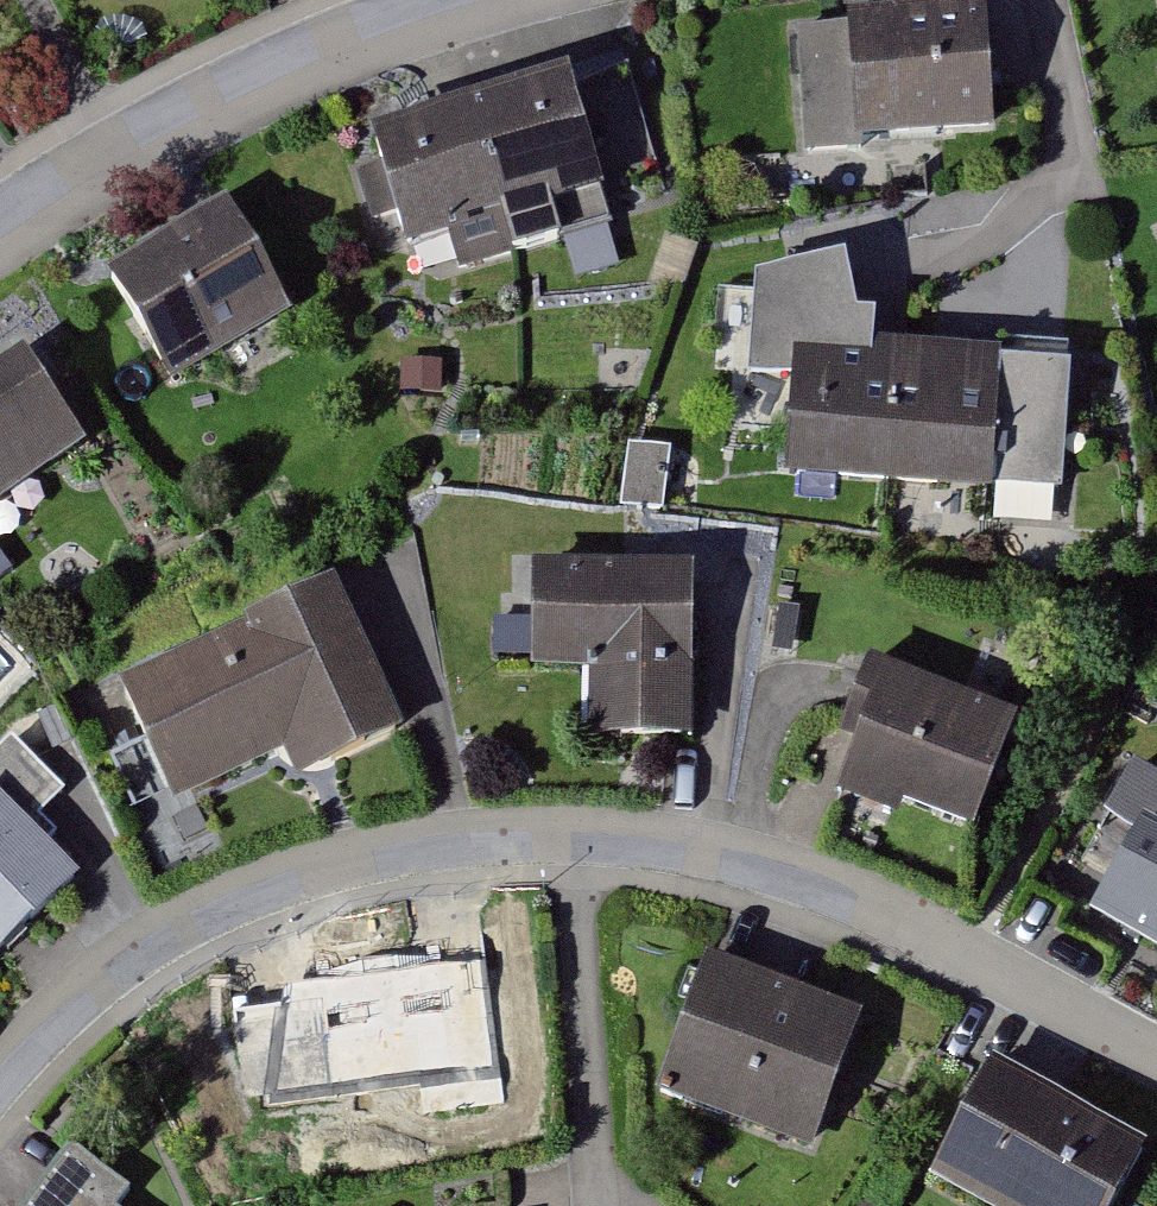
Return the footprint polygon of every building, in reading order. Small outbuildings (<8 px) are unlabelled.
[(992,149),(981,13),(800,25),(807,162),(992,149)] [(612,230),(561,80),(465,112),(516,263),(612,230)] [(516,263),(465,112),(369,144),(420,295),(516,263)] [(293,315),(223,209),(104,288),(174,394),(293,315)] [(1001,369),(990,320),(823,310),(804,346),(781,480),(990,497),(1001,369)] [(15,355),(0,367),(0,518),(86,452),(15,355)] [(690,744),(684,573),(528,570),(533,679),(584,677),(587,743),(690,744)] [(394,737),(326,583),(113,686),(169,807),(281,755),(290,774),(394,737)] [(1016,721),(863,667),(834,750),(845,754),(831,793),(973,842),(1016,721)] [(0,814),(0,956),(74,883),(0,814)] [(1134,833),(1081,929),(1156,970),(1156,969),(1156,846),(1134,833)] [(484,958),(309,986),(326,1091),(393,1080),(401,1128),(508,1111),(484,958)] [(859,1018),(699,962),(653,1093),(812,1150),(859,1018)] [(986,1067),(924,1176),(978,1205),(1107,1205),(1137,1153),(986,1067)] [(67,1152),(26,1205),(118,1205),(126,1196),(67,1152)]
